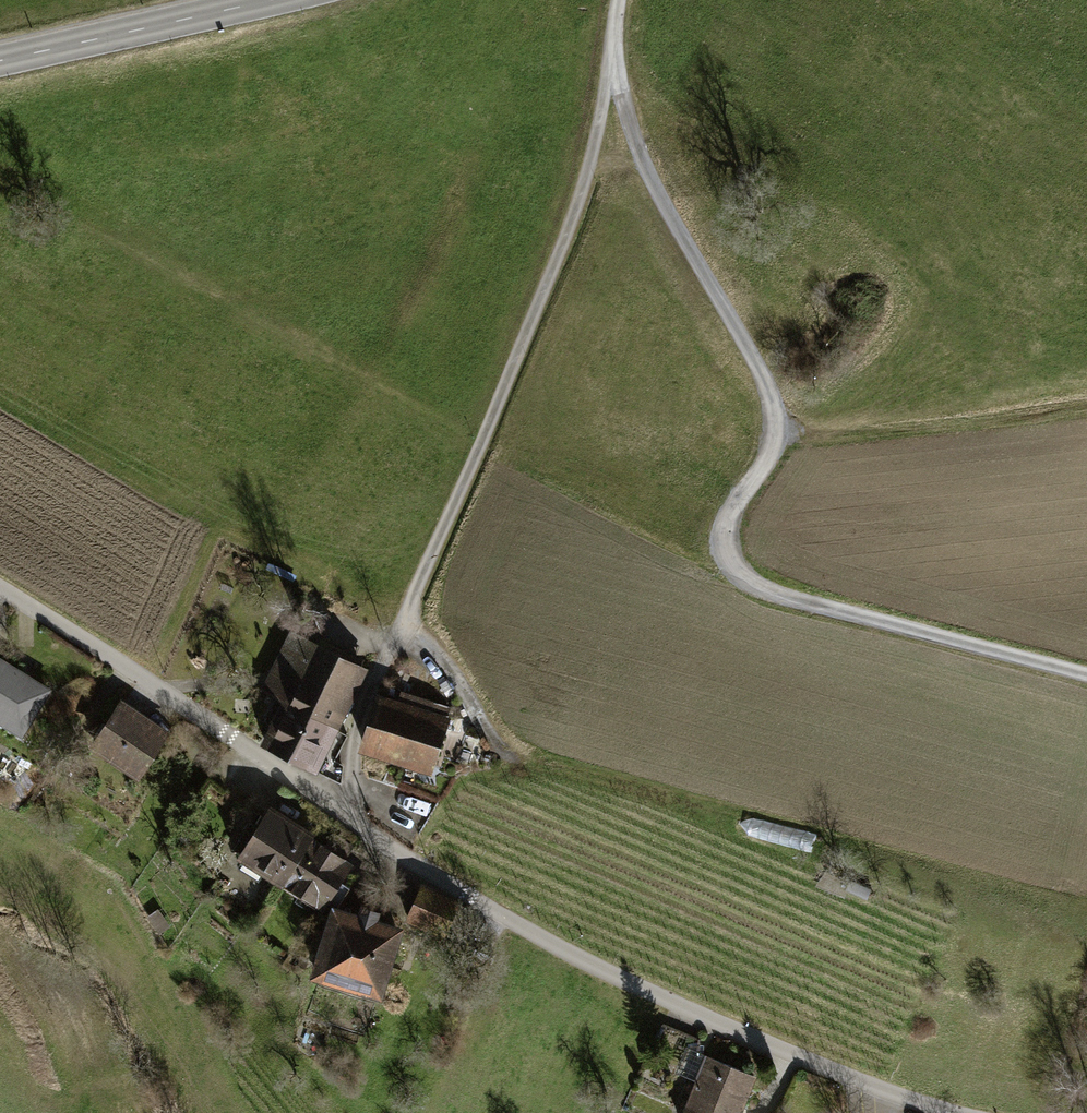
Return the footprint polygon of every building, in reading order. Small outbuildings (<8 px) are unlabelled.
[(311,718),(335,730),(364,671),(292,636),(265,691),(287,702),(266,746),(291,758),(311,718)] [(22,740),(52,691),(0,660),(0,727),(22,740)] [(377,705),(363,751),(428,772),(447,711),(403,698),(399,712),(377,705)] [(120,701),(88,750),(138,783),(170,734),(120,701)] [(315,770),(335,730),(311,718),(291,758),(315,770)] [(286,885),(313,842),(270,815),(243,858),(286,885)] [(351,866),(313,842),(286,885),(323,909),(351,866)] [(422,885),(404,924),(440,941),(458,901),(422,885)] [(161,906),(146,916),(158,935),(174,926),(161,906)] [(336,911),(317,977),(382,996),(402,931),(336,911)] [(679,1112),(740,1112),(756,1074),(705,1053),(679,1112)]
